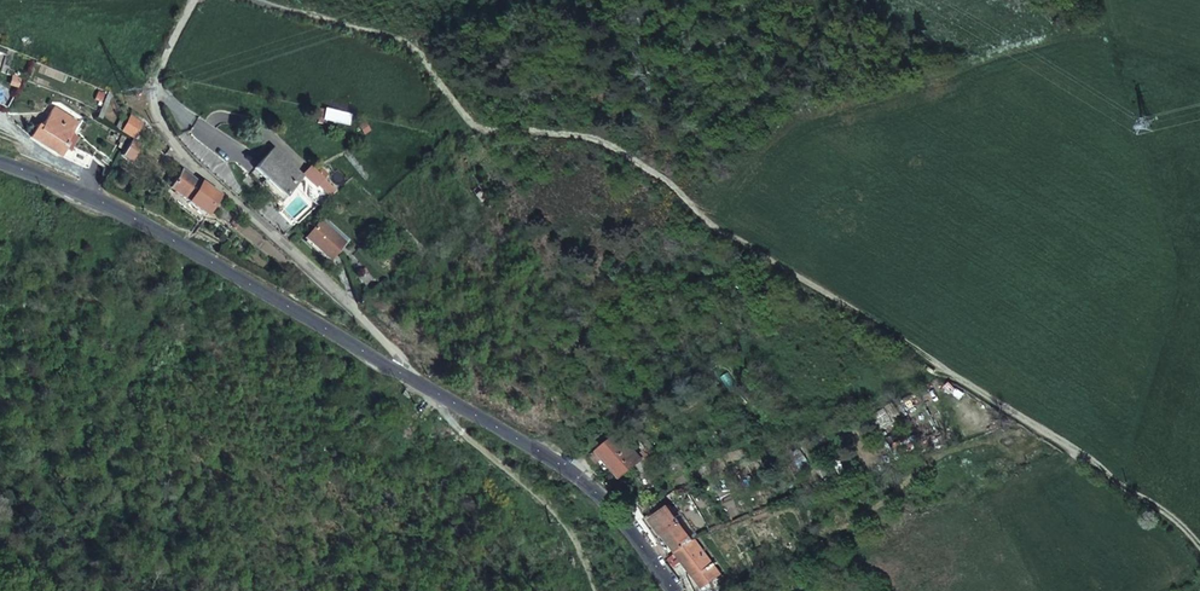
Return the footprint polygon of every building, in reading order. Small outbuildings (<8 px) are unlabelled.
[(345,123),(347,112),(324,108),(322,119),(345,123)] [(38,126),(31,138),(58,153),(89,168),(94,157),(65,142),(75,123),(52,110),(42,128),(38,126)] [(134,132),(121,155),(128,159),(142,137),(134,132)] [(268,149),(249,171),(278,195),(297,173),(268,149)] [(327,195),(335,187),(312,164),(304,172),(327,195)] [(179,199),(186,204),(193,193),(190,191),(193,187),(190,179),(180,173),(169,189),(179,199)] [(206,213),(215,219),(226,204),(199,185),(193,193),(186,204),(205,216),(206,213)] [(226,204),(215,219),(229,229),(239,214),(226,204)] [(322,223),(307,240),(330,260),(344,243),(322,223)] [(616,439),(604,449),(626,475),(638,465),(616,439)] [(694,540),(695,539),(670,504),(654,516),(679,551),(694,540)] [(667,551),(670,557),(679,551),(654,516),(648,509),(639,516),(660,543),(664,541),(670,549),(667,551)] [(798,545),(808,542),(804,526),(794,529),(798,545)] [(720,574),(695,539),(694,540),(679,551),(670,557),(675,563),(683,557),(704,585),(720,574)] [(654,548),(660,556),(667,551),(670,549),(664,541),(660,543),(654,548)]
